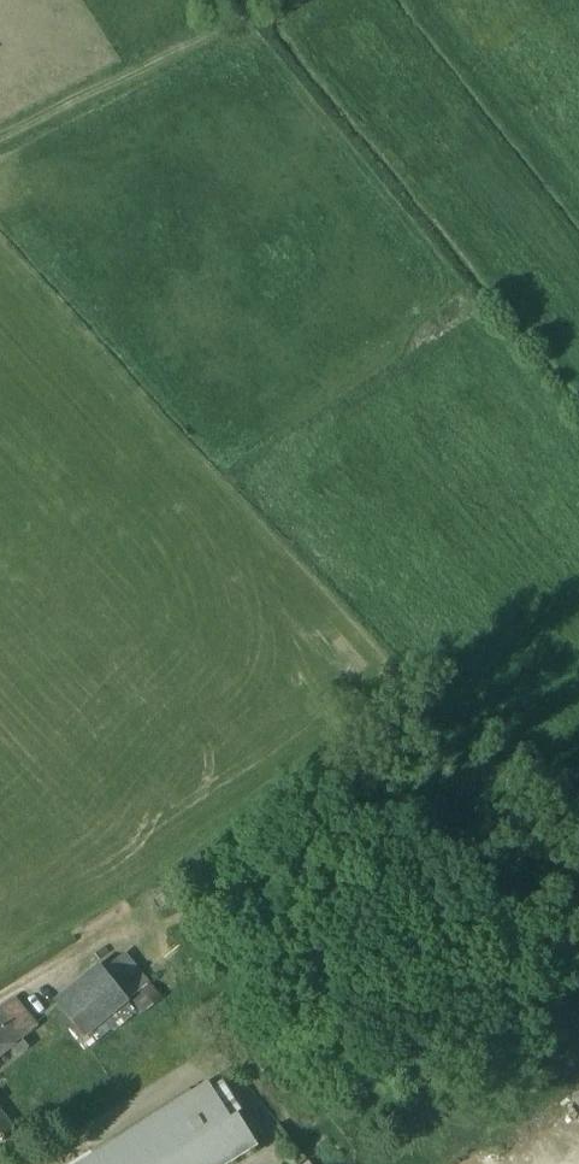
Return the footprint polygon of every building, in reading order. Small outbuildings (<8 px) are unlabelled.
[(105,971),(127,999),(146,983),(123,956),(105,971)] [(58,1006),(83,1037),(128,1001),(127,999),(105,971),(103,970),(58,1006)] [(4,1006),(27,1034),(36,1028),(13,999),(4,1006)] [(27,1034),(4,1006),(0,1009),(0,1056),(27,1034)] [(230,1117),(208,1083),(192,1093),(92,1155),(78,1163),(156,1163),(230,1117)] [(90,1151),(92,1155),(192,1093),(189,1089),(90,1151)] [(0,1139),(3,1142),(7,1139),(4,1136),(13,1128),(0,1111),(0,1139)] [(230,1117),(156,1163),(230,1163),(258,1146),(237,1113),(230,1117)]
